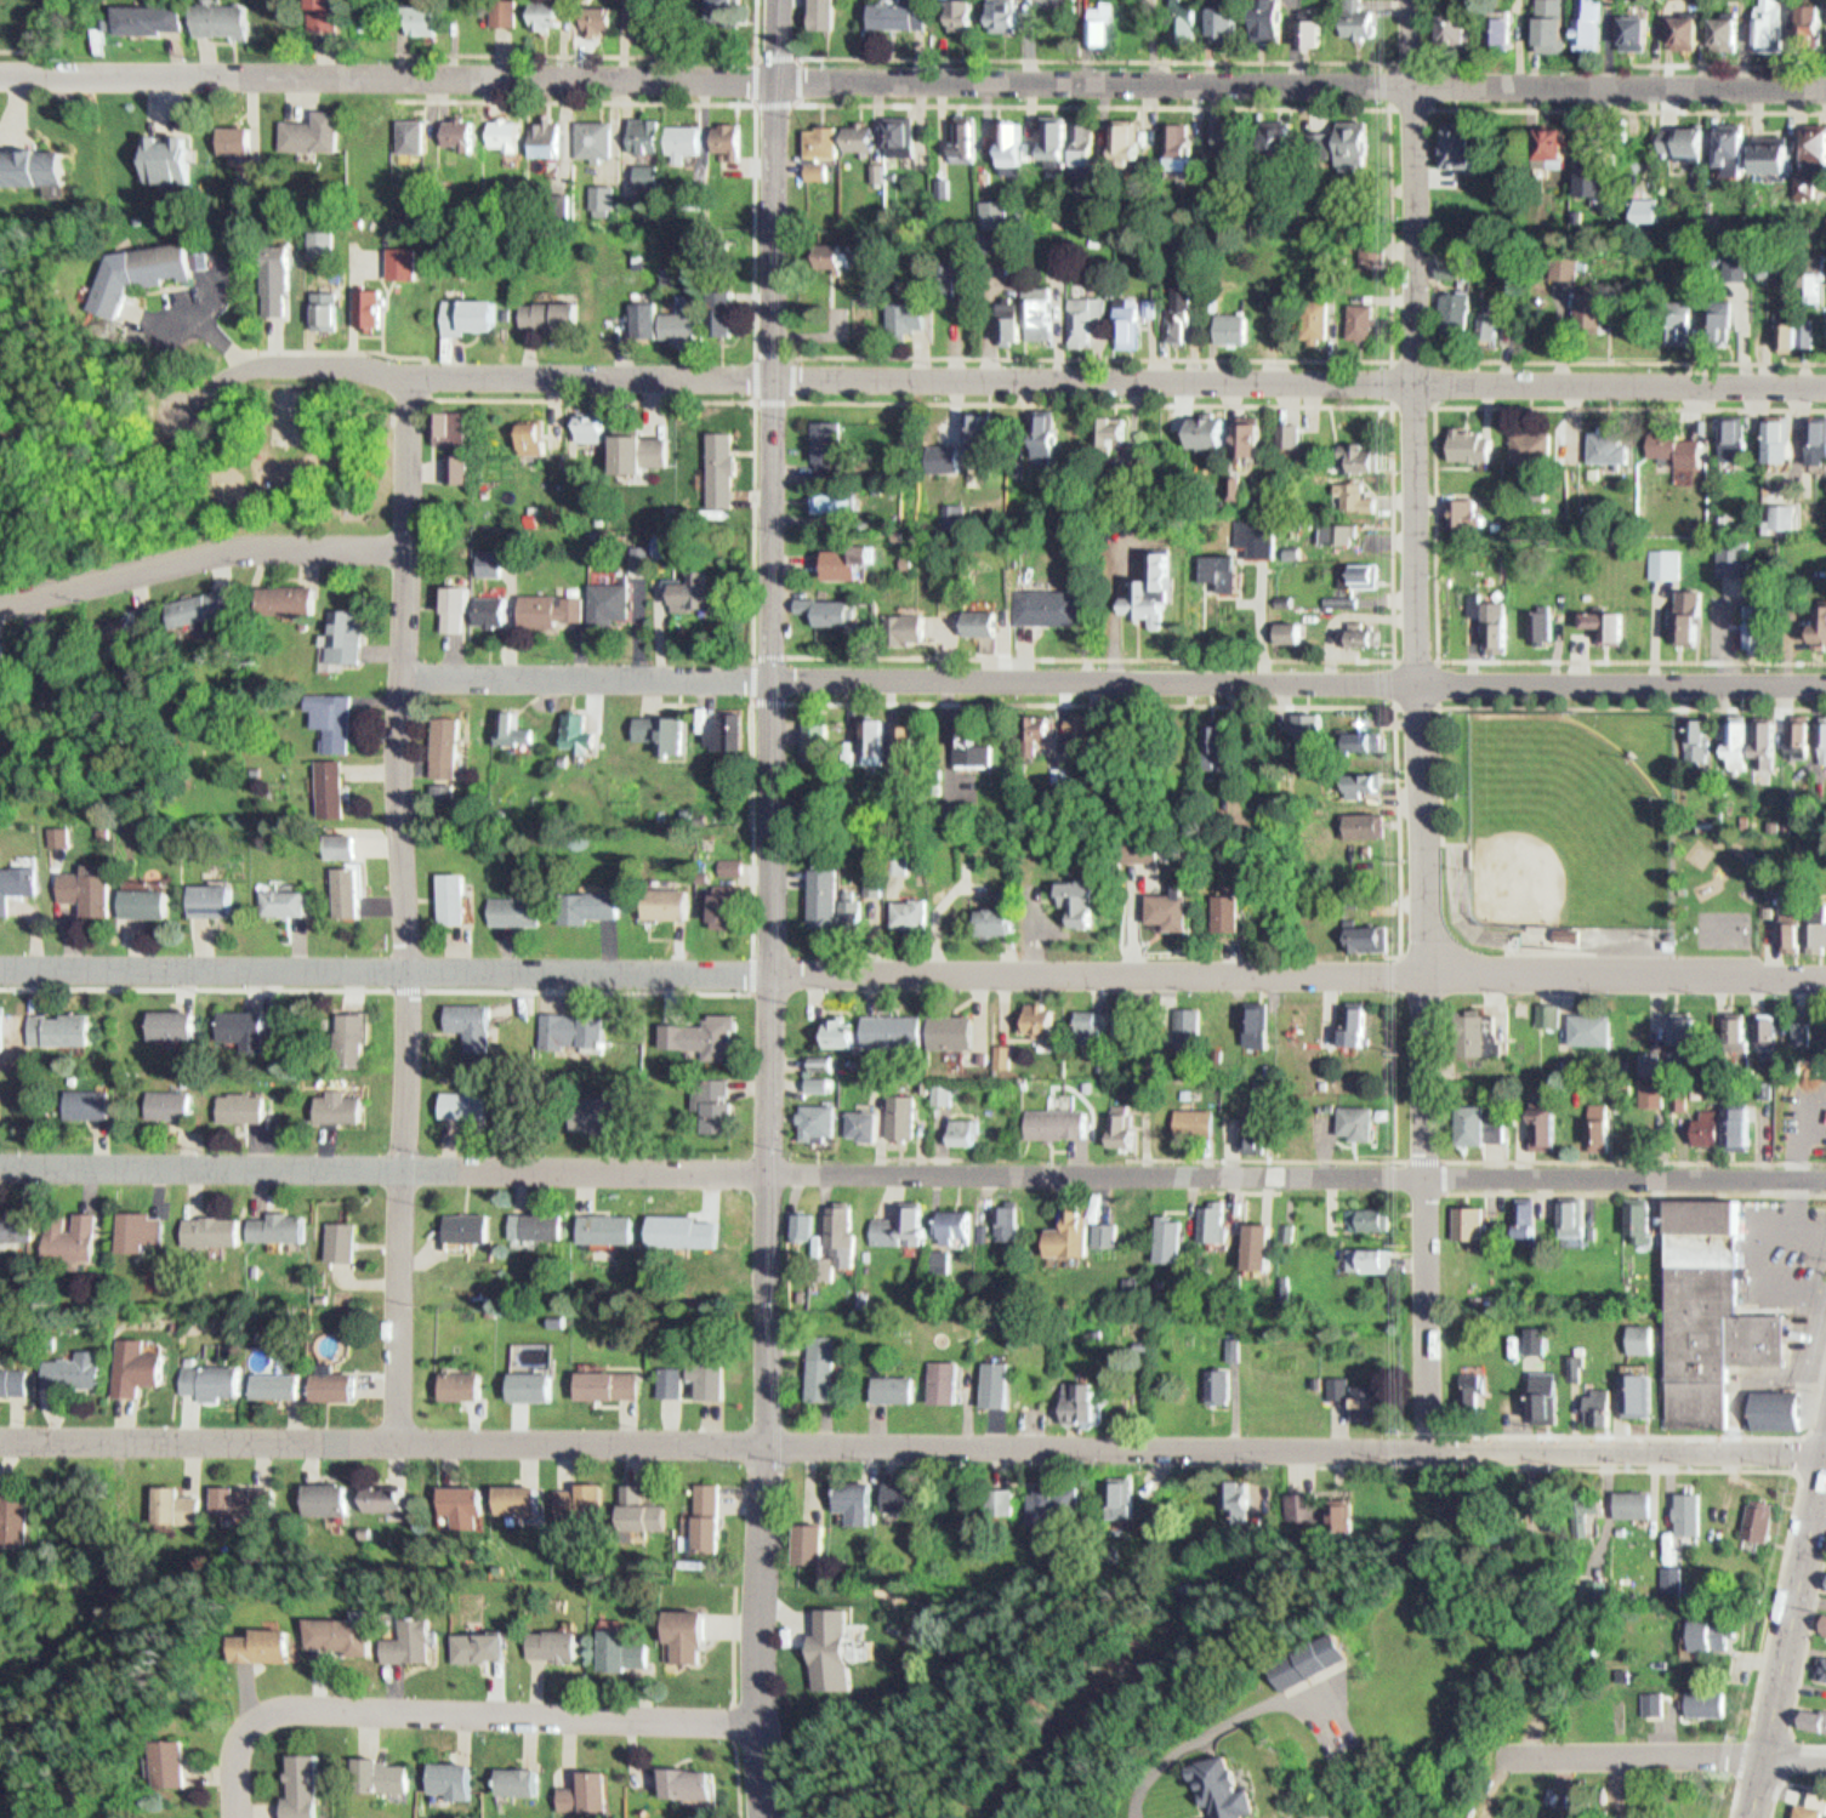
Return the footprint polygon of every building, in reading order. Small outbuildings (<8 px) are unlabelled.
[(120,27),(120,0),(182,0),(181,22),(160,21),(160,27),(120,27)] [(197,28),(195,0),(245,0),(245,30),(215,32),(215,28),(197,28)] [(302,27),(302,0),(331,0),(331,25),(302,27)] [(317,30),(346,30),(346,0),(317,0),(317,30)] [(389,28),(388,0),(432,0),(433,27),(389,28)] [(488,21),(487,0),(509,0),(510,19),(488,21)] [(528,23),(527,0),(555,0),(556,23),(528,23)] [(620,24),(620,0),(648,0),(648,24),(620,24)] [(705,21),(705,0),(732,0),(732,21),(705,21)] [(809,22),(831,22),(832,0),(809,0),(809,22)] [(870,21),(925,21),(925,0),(870,0),(870,21)] [(948,23),(972,23),(972,0),(948,0),(948,23)] [(989,24),(1016,25),(1016,0),(989,0),(989,24)] [(1098,4),(1098,0),(1109,0),(1110,15),(1104,15),(1104,39),(1086,39),(1086,4),(1098,4)] [(1168,35),(1168,0),(1191,0),(1191,35),(1168,35)] [(1207,0),(1208,34),(1234,34),(1234,0),(1207,0)] [(1245,32),(1245,0),(1273,0),(1273,32),(1245,32)] [(1262,41),(1288,41),(1288,0),(1262,0),(1262,41)] [(1339,29),(1367,29),(1366,4),(1353,4),(1353,0),(1339,0),(1339,29)] [(1432,45),(1461,45),(1461,0),(1430,0),(1432,45)] [(1531,42),(1557,42),(1557,0),(1532,0),(1531,42)] [(1569,45),(1595,44),(1595,0),(1569,0),(1569,45)] [(1773,0),(1780,0),(1779,42),(1752,42),(1752,1),(1759,1),(1759,0),(1773,0)] [(1788,36),(1789,0),(1815,0),(1814,36),(1788,36)] [(575,2),(607,2),(607,28),(575,28),(575,2)] [(1481,10),(1481,42),(1503,44),(1504,2),(1492,2),(1492,10),(1481,10)] [(409,5),(409,37),(442,37),(442,5),(409,5)] [(1666,5),(1666,41),(1690,41),(1691,6),(1666,5)] [(1705,6),(1703,45),(1733,45),(1734,6),(1705,6)] [(1805,47),(1825,47),(1825,6),(1805,6),(1805,47)] [(589,8),(589,33),(617,33),(617,8),(589,8)] [(1614,8),(1614,44),(1638,44),(1639,8),(1614,8)] [(109,11),(108,22),(116,22),(116,11),(109,11)] [(1291,12),(1291,40),(1312,41),(1313,12),(1291,12)] [(1493,16),(1493,44),(1515,45),(1515,17),(1493,16)] [(1628,51),(1655,51),(1655,17),(1628,17),(1628,51)] [(1705,46),(1705,17),(1677,17),(1677,46),(1705,46)] [(1305,19),(1305,49),(1329,49),(1329,19),(1305,19)] [(1744,19),(1717,19),(1717,50),(1744,50),(1744,19)] [(308,103),(308,114),(275,113),(274,142),(330,143),(331,104),(308,103)] [(884,109),(884,147),(912,147),(912,108),(884,109)] [(1039,108),(1037,149),(1063,150),(1064,113),(1058,113),(1058,108),(1039,108)] [(950,136),(950,147),(972,147),(972,109),(955,109),(954,136),(950,136)] [(625,110),(625,143),(654,143),(654,110),(625,110)] [(1216,110),(1216,149),(1242,148),(1242,120),(1228,120),(1228,110),(1216,110)] [(393,113),(393,146),(420,146),(420,113),(393,113)] [(484,113),(513,113),(513,146),(499,146),(499,139),(484,139),(484,113)] [(958,161),(981,161),(981,113),(963,113),(963,141),(958,141),(958,161)] [(997,113),(995,160),(1019,160),(1020,114),(997,113)] [(1258,113),(1258,146),(1286,146),(1286,125),(1278,125),(1278,113),(1258,113)] [(1330,114),(1330,167),(1358,167),(1358,113),(1330,114)] [(438,114),(467,114),(468,144),(455,144),(455,138),(439,138),(438,114)] [(573,152),(573,114),(607,114),(607,152),(573,152)] [(1110,114),(1110,153),(1137,153),(1137,137),(1132,137),(1132,114),(1110,114)] [(554,149),(554,115),(527,115),(527,149),(554,149)] [(706,119),(706,143),(735,143),(735,115),(716,115),(716,119),(706,119)] [(1071,115),(1071,156),(1091,156),(1091,115),(1071,115)] [(1160,116),(1160,148),(1185,148),(1185,129),(1182,129),(1182,115),(1160,116)] [(1434,115),(1434,164),(1464,164),(1464,142),(1461,142),(1461,115),(1434,115)] [(814,122),(803,124),(804,148),(835,148),(835,116),(814,116),(814,122)] [(1296,117),(1272,117),(1272,152),(1297,151),(1296,117)] [(661,118),(661,144),(669,144),(669,156),(678,156),(678,144),(694,144),(694,118),(661,118)] [(1374,118),(1344,118),(1344,169),(1374,169),(1374,118)] [(243,119),(243,146),(215,146),(215,119),(243,119)] [(405,152),(431,152),(431,119),(405,119),(405,152)] [(843,119),(843,142),(871,142),(870,119),(843,119)] [(1654,122),(1654,147),(1668,147),(1668,153),(1699,154),(1699,120),(1671,119),(1671,122),(1654,122)] [(1080,121),(1080,164),(1100,164),(1100,121),(1080,121)] [(1120,161),(1144,161),(1144,121),(1120,121),(1120,161)] [(1171,121),(1170,167),(1204,167),(1204,156),(1194,156),(1195,122),(1171,121)] [(1479,121),(1448,121),(1448,166),(1479,166),(1479,121)] [(1705,122),(1705,146),(1710,146),(1711,171),(1735,170),(1734,121),(1705,122)] [(719,122),(719,152),(744,152),(744,122),(719,122)] [(1302,124),(1302,147),(1321,146),(1320,122),(1302,124)] [(1524,125),(1525,158),(1557,158),(1555,124),(1524,125)] [(1801,124),(1801,161),(1824,161),(1824,124),(1801,124)] [(137,126),(182,126),(182,178),(136,178),(137,126)] [(1576,126),(1551,126),(1551,156),(1576,156),(1576,126)] [(1728,174),(1751,174),(1751,128),(1728,128),(1728,174)] [(1800,132),(1790,132),(1790,141),(1765,141),(1765,170),(1800,170),(1800,132)] [(1748,137),(1748,166),(1781,166),(1781,137),(1748,137)] [(55,177),(0,177),(0,143),(55,143),(55,177)] [(630,155),(630,179),(653,179),(653,155),(630,155)] [(824,171),(803,172),(802,156),(824,156),(824,171)] [(869,158),(868,175),(878,175),(878,158),(869,158)] [(639,187),(662,187),(662,163),(639,163),(639,187)] [(832,164),(813,163),(812,177),(832,177),(832,164)] [(975,172),(975,164),(984,163),(985,172),(975,172)] [(1604,185),(1604,167),(1583,167),(1583,185),(1604,185)] [(935,170),(935,188),(944,188),(945,171),(935,170)] [(1791,170),(1791,189),(1804,189),(1804,170),(1791,170)] [(588,178),(610,178),(609,210),(588,210),(588,178)] [(552,184),(552,213),(565,213),(565,184),(552,184)] [(977,193),(977,221),(1003,221),(1003,193),(977,193)] [(1625,193),(1626,216),(1651,216),(1651,193),(1625,193)] [(973,223),(973,240),(999,240),(999,224),(973,223)] [(302,226),(302,250),(326,250),(325,224),(302,226)] [(1006,232),(985,232),(985,250),(1006,250),(1006,232)] [(76,302),(98,246),(178,233),(184,269),(119,279),(106,313),(76,302)] [(818,236),(818,263),(841,263),(841,236),(818,236)] [(1381,285),(1380,238),(1346,238),(1347,285),(1381,285)] [(283,239),(284,286),(280,286),(280,308),(260,309),(257,239),(283,239)] [(382,239),(383,270),(410,269),(409,239),(382,239)] [(826,243),(826,269),(849,269),(849,243),(826,243)] [(1794,293),(1794,243),(1820,243),(1820,270),(1815,269),(1815,293),(1794,293)] [(1571,269),(1571,250),(1551,249),(1551,268),(1571,269)] [(1717,273),(1717,252),(1741,252),(1741,273),(1717,273)] [(1432,253),(1432,272),(1449,272),(1449,253),(1432,253)] [(1807,300),(1825,300),(1825,253),(1807,253),(1807,300)] [(1444,276),(1464,276),(1464,260),(1444,260),(1444,276)] [(945,285),(956,286),(957,276),(956,276),(957,267),(946,266),(945,285)] [(1157,331),(1157,278),(1183,277),(1183,317),(1178,317),(1179,331),(1157,331)] [(1017,279),(1017,331),(1046,331),(1046,279),(1017,279)] [(352,283),(351,318),(354,318),(354,324),(377,325),(377,283),(352,283)] [(730,283),(729,331),(706,330),(707,283),(730,283)] [(306,285),(306,323),(330,323),(330,285),(306,285)] [(1614,285),(1585,285),(1585,326),(1614,326),(1614,285)] [(1437,286),(1437,332),(1466,332),(1466,341),(1497,341),(1497,304),(1463,303),(1464,286),(1437,286)] [(1574,286),(1572,326),(1598,326),(1598,287),(1574,286)] [(1060,290),(1060,340),(1076,340),(1076,332),(1094,332),(1094,290),(1060,290)] [(1104,291),(1104,315),(1109,315),(1109,341),(1132,341),(1132,300),(1124,300),(1124,291),(1104,291)] [(1136,291),(1136,309),(1148,309),(1148,291),(1136,291)] [(1700,303),(1700,343),(1727,343),(1728,291),(1713,291),(1713,303),(1700,303)] [(438,292),(455,292),(455,295),(491,293),(491,325),(439,326),(438,292)] [(518,296),(531,296),(531,293),(576,293),(575,319),(518,319),(518,296)] [(630,293),(630,330),(654,330),(654,293),(630,293)] [(991,293),(990,317),(996,317),(996,337),(1012,337),(1013,293),(991,293)] [(1320,334),(1292,334),(1292,293),(1320,293),(1320,334)] [(886,295),(886,321),(921,321),(920,295),(886,295)] [(1342,297),(1342,335),(1366,335),(1366,297),(1342,297)] [(1305,299),(1305,343),(1330,343),(1330,299),(1305,299)] [(1001,301),(1001,344),(1023,344),(1023,301),(1001,301)] [(1378,303),(1352,303),(1352,340),(1378,340),(1378,303)] [(659,329),(659,304),(698,304),(698,320),(693,320),(693,327),(684,327),(684,335),(672,335),(672,329),(659,329)] [(1661,304),(1660,337),(1686,337),(1686,304),(1661,304)] [(1210,307),(1211,335),(1242,334),(1241,306),(1210,307)] [(1808,308),(1808,342),(1771,342),(1771,309),(1808,308)] [(461,440),(431,441),(430,406),(459,404),(461,440)] [(602,404),(570,404),(569,433),(601,433),(602,404)] [(961,405),(963,456),(978,455),(978,449),(988,448),(986,412),(977,412),(977,405),(961,405)] [(1028,406),(1026,446),(1048,446),(1048,421),(1045,421),(1045,406),(1028,406)] [(1088,408),(1088,441),(1107,441),(1105,429),(1120,429),(1120,415),(1107,416),(1107,408),(1088,408)] [(1178,410),(1178,443),(1215,443),(1215,409),(1178,410)] [(1716,414),(1717,454),(1739,452),(1739,412),(1716,414)] [(514,414),(513,446),(540,446),(541,431),(536,431),(536,414),(514,414)] [(815,469),(814,414),(840,414),(841,469),(815,469)] [(1760,414),(1760,456),(1787,456),(1787,414),(1760,414)] [(1131,436),(1131,415),(1111,415),(1111,436),(1131,436)] [(1803,415),(1803,454),(1824,454),(1824,415),(1803,415)] [(1236,448),(1236,416),(1195,416),(1195,448),(1236,448)] [(1509,416),(1509,456),(1546,456),(1546,416),(1509,416)] [(1749,416),(1727,416),(1727,459),(1749,459),(1749,416)] [(1268,418),(1269,440),(1290,440),(1290,418),(1268,418)] [(1587,426),(1587,456),(1626,455),(1626,418),(1597,418),(1597,426),(1587,426)] [(1699,432),(1672,432),(1672,418),(1646,418),(1646,458),(1699,458),(1699,432)] [(1224,420),(1224,451),(1247,451),(1247,420),(1224,420)] [(1268,455),(1268,420),(1242,420),(1242,455),(1268,455)] [(1283,446),(1306,446),(1306,420),(1283,420),(1283,446)] [(1446,422),(1447,458),(1489,457),(1487,432),(1479,432),(1479,427),(1464,427),(1464,422),(1446,422)] [(705,424),(705,501),(729,501),(730,469),(734,469),(734,445),(729,445),(729,424),(705,424)] [(611,427),(611,474),(641,473),(641,457),(666,457),(665,427),(611,427)] [(1335,438),(1335,456),(1343,456),(1343,466),(1369,466),(1369,445),(1358,445),(1358,438),(1335,438)] [(439,448),(440,474),(462,474),(461,448),(439,448)] [(451,453),(451,482),(472,482),(472,453),(451,453)] [(1329,477),(1329,506),(1371,506),(1371,492),(1360,492),(1359,477),(1329,477)] [(813,484),(813,503),(853,503),(852,484),(813,484)] [(1447,492),(1449,522),(1483,520),(1483,507),(1474,507),(1474,491),(1447,492)] [(938,497),(938,520),(961,522),(961,497),(938,497)] [(1762,498),(1762,523),(1792,523),(1792,497),(1762,498)] [(949,527),(969,527),(969,503),(949,503),(949,527)] [(518,507),(519,524),(534,524),(534,507),(518,507)] [(1716,509),(1716,522),(1730,522),(1730,509),(1716,509)] [(1228,512),(1228,537),(1238,537),(1238,552),(1265,552),(1265,512),(1228,512)] [(1315,515),(1315,536),(1346,536),(1346,530),(1354,530),(1355,515),(1315,515)] [(1323,543),(1361,543),(1361,522),(1323,522),(1323,543)] [(655,525),(655,549),(679,549),(679,526),(655,525)] [(826,541),(826,570),(861,570),(861,555),(876,555),(876,535),(858,535),(858,541),(826,541)] [(1753,571),(1722,571),(1722,535),(1753,535),(1753,571)] [(628,562),(628,538),(647,537),(647,560),(628,562)] [(474,542),(474,568),(497,568),(497,542),(474,542)] [(655,545),(636,545),(636,569),(655,569),(655,545)] [(1144,545),(1144,572),(1128,572),(1128,589),(1119,589),(1119,608),(1132,608),(1132,611),(1161,611),(1160,589),(1166,589),(1165,545),(1144,545)] [(484,574),(507,574),(507,547),(484,547),(484,574)] [(1682,574),(1654,574),(1654,547),(1682,547),(1682,574)] [(1194,549),(1194,575),(1210,575),(1210,586),(1230,586),(1230,548),(1194,549)] [(1375,558),(1343,558),(1343,580),(1375,580),(1375,558)] [(689,565),(689,576),(672,577),(673,603),(711,602),(710,565),(689,565)] [(587,577),(587,622),(609,622),(609,614),(625,614),(625,577),(587,577)] [(308,580),(271,579),(271,582),(249,582),(249,608),(307,609),(308,580)] [(224,581),(232,606),(166,625),(159,599),(224,581)] [(460,606),(465,606),(465,583),(439,583),(439,599),(438,599),(438,627),(460,627),(460,606)] [(1008,616),(1009,585),(1079,585),(1079,617),(1008,616)] [(1506,593),(1479,593),(1479,585),(1468,585),(1468,648),(1506,648),(1506,593)] [(1321,588),(1322,597),(1356,597),(1356,587),(1321,588)] [(1679,587),(1705,587),(1703,638),(1678,638),(1679,587)] [(1284,589),(1285,595),(1270,598),(1269,591),(1284,589)] [(472,619),(472,592),(501,592),(501,619),(472,619)] [(517,593),(517,622),(552,621),(552,616),(576,616),(576,592),(517,593)] [(793,592),(814,592),(814,594),(848,594),(848,619),(808,619),(808,606),(793,606),(793,592)] [(1363,597),(1330,597),(1330,605),(1363,605),(1363,597)] [(1528,600),(1528,633),(1549,632),(1549,600),(1528,600)] [(1751,645),(1751,600),(1776,600),(1776,645),(1751,645)] [(960,604),(960,628),(991,628),(992,605),(960,604)] [(322,605),(323,659),(357,657),(355,617),(349,617),(349,605),(322,605)] [(916,609),(916,629),(882,628),(882,608),(916,609)] [(1536,641),(1557,641),(1557,608),(1536,608),(1536,641)] [(1631,608),(1629,639),(1611,639),(1611,620),(1586,619),(1586,608),(1631,608)] [(123,611),(132,644),(98,654),(90,621),(123,611)] [(1270,616),(1270,636),(1293,636),(1293,616),(1270,616)] [(1375,621),(1346,621),(1346,626),(1341,626),(1342,637),(1375,637),(1375,621)] [(1282,622),(1282,643),(1308,643),(1308,622),(1282,622)] [(301,689),(301,703),(311,703),(309,720),(324,720),(324,735),(320,735),(320,748),(347,748),(348,689),(301,689)] [(513,706),(514,724),(528,724),(529,739),(494,740),(493,707),(513,706)] [(741,707),(724,707),(724,712),(713,712),(713,717),(707,717),(707,737),(712,737),(713,745),(743,745),(741,707)] [(1062,713),(1063,730),(1094,730),(1094,712),(1083,712),(1083,707),(1071,708),(1071,713),(1062,713)] [(562,709),(563,743),(584,742),(584,708),(562,709)] [(952,708),(951,763),(990,764),(991,735),(971,735),(972,709),(952,708)] [(636,709),(686,709),(686,747),(662,747),(662,735),(636,735),(636,709)] [(1281,709),(1281,736),(1313,736),(1313,709),(1281,709)] [(572,754),(595,754),(595,712),(572,712),(572,754)] [(1017,712),(1017,746),(1036,746),(1036,736),(1045,736),(1045,712),(1017,712)] [(863,713),(861,746),(882,746),(882,713),(863,713)] [(433,716),(433,777),(460,777),(459,714),(433,716)] [(1691,714),(1711,714),(1711,756),(1691,756),(1691,714)] [(1753,718),(1753,750),(1730,750),(1730,717),(1753,718)] [(1780,717),(1780,750),(1759,750),(1759,717),(1780,717)] [(1809,752),(1788,752),(1788,735),(1796,736),(1797,717),(1813,718),(1811,736),(1810,736),(1809,752)] [(801,718),(801,745),(826,745),(825,718),(801,718)] [(891,718),(891,743),(897,743),(897,770),(923,770),(925,751),(918,751),(918,718),(891,718)] [(1199,719),(1199,754),(1222,754),(1222,719),(1199,719)] [(1230,723),(1209,723),(1209,762),(1230,762),(1230,723)] [(1341,725),(1341,745),(1383,743),(1382,725),(1341,725)] [(314,756),(314,810),(341,811),(341,756),(314,756)] [(1376,763),(1341,764),(1342,785),(1377,783),(1376,763)] [(1384,774),(1347,774),(1347,794),(1384,794),(1384,774)] [(1797,815),(1797,793),(1814,793),(1814,815),(1797,815)] [(1378,807),(1336,807),(1336,832),(1378,832),(1378,807)] [(42,822),(42,843),(63,843),(63,822),(42,822)] [(320,853),(320,828),(351,830),(351,854),(320,853)] [(807,862),(807,919),(834,919),(832,862),(807,862)] [(29,888),(0,888),(0,864),(28,864),(29,888)] [(328,913),(328,864),(352,864),(352,913),(328,913)] [(875,867),(875,890),(859,890),(859,867),(875,867)] [(465,868),(465,919),(438,919),(438,868),(465,868)] [(52,870),(52,896),(74,896),(74,912),(104,912),(104,870),(52,870)] [(1062,872),(1062,901),(1071,901),(1071,918),(1093,918),(1093,891),(1105,891),(1104,872),(1062,872)] [(883,895),(883,873),(869,873),(869,895),(883,895)] [(182,879),(182,911),(224,911),(224,879),(182,879)] [(716,922),(716,883),(741,883),(741,922),(716,922)] [(116,884),(115,911),(160,912),(160,885),(116,884)] [(647,885),(647,916),(689,914),(688,884),(647,885)] [(256,885),(256,910),(298,912),(298,887),(256,885)] [(587,913),(587,918),(561,919),(559,889),(586,889),(586,887),(618,887),(618,912),(587,913)] [(1230,888),(1204,888),(1205,929),(1231,929),(1230,888)] [(1148,889),(1148,919),(1190,919),(1190,889),(1148,889)] [(923,893),(908,891),(908,895),(888,895),(888,923),(922,924),(923,893)] [(490,894),(489,919),(541,921),(541,894),(490,894)] [(836,894),(837,919),(859,918),(858,894),(836,894)] [(1246,894),(1221,894),(1221,934),(1246,934),(1246,894)] [(865,927),(865,899),(846,899),(846,927),(865,927)] [(1804,947),(1785,947),(1785,902),(1805,902),(1804,947)] [(1013,905),(980,905),(980,930),(1013,929),(1013,905)] [(1811,916),(1825,916),(1825,942),(1811,941),(1811,916)] [(1339,921),(1341,946),(1382,944),(1381,918),(1339,921)] [(1261,995),(1245,995),(1245,1002),(1235,1002),(1235,1042),(1261,1042),(1261,995)] [(1019,997),(1019,1013),(1016,1013),(1016,1027),(1028,1027),(1028,1036),(1047,1036),(1047,1004),(1040,1004),(1040,997),(1019,997)] [(1534,997),(1534,1020),(1555,1020),(1555,997),(1534,997)] [(440,1001),(440,1027),(462,1026),(462,1039),(488,1038),(487,1001),(440,1001)] [(1358,1002),(1355,1038),(1331,1037),(1332,1020),(1339,1021),(1341,1001),(1358,1002)] [(1195,1002),(1172,1002),(1172,1047),(1195,1047),(1195,1002)] [(1541,1025),(1564,1025),(1564,1003),(1541,1003),(1541,1025)] [(1248,1004),(1248,1047),(1273,1047),(1273,1004),(1248,1004)] [(142,1005),(186,1007),(186,1033),(141,1033),(142,1005)] [(1073,1005),(1073,1032),(1103,1033),(1104,1007),(1073,1005)] [(1108,1005),(1107,1031),(1137,1031),(1137,1005),(1108,1005)] [(1372,1005),(1350,1005),(1350,1043),(1372,1043),(1372,1005)] [(211,1007),(211,1016),(207,1016),(207,1043),(257,1043),(257,1007),(211,1007)] [(1452,1007),(1452,1053),(1485,1053),(1485,1007),(1452,1007)] [(1754,1007),(1754,1036),(1773,1036),(1773,1007),(1754,1007)] [(1792,1008),(1793,1042),(1813,1041),(1811,1007),(1792,1008)] [(17,1010),(17,1041),(81,1041),(81,1008),(50,1008),(50,1013),(35,1013),(35,1010),(17,1010)] [(359,1059),(359,1008),(331,1008),(331,1059),(359,1059)] [(540,1008),(540,1043),(607,1043),(607,1008),(540,1008)] [(734,1008),(704,1008),(704,1021),(694,1021),(694,1014),(683,1014),(683,1041),(704,1041),(704,1054),(732,1054),(730,1024),(734,1024),(734,1008)] [(1566,1008),(1566,1038),(1605,1039),(1605,1008),(1566,1008)] [(928,1009),(927,1043),(969,1043),(969,1010),(928,1009)] [(860,1010),(860,1039),(920,1041),(920,1010),(860,1010)] [(1667,1010),(1666,1038),(1691,1039),(1691,1010),(1667,1010)] [(1720,1011),(1720,1047),(1746,1047),(1746,1032),(1740,1032),(1741,1011),(1720,1011)] [(820,1014),(820,1041),(849,1041),(849,1019),(840,1019),(840,1014),(820,1014)] [(1700,1057),(1700,1016),(1676,1016),(1676,1057),(1700,1057)] [(1784,1048),(1784,1017),(1765,1017),(1765,1048),(1784,1048)] [(991,1039),(990,1061),(1007,1062),(1007,1039),(991,1039)] [(1638,1044),(1638,1068),(1659,1068),(1659,1044),(1638,1044)] [(807,1050),(807,1065),(827,1065),(827,1050),(807,1050)] [(817,1067),(835,1069),(836,1059),(819,1057),(817,1067)] [(803,1072),(803,1084),(824,1083),(824,1071),(803,1072)] [(692,1072),(692,1104),(705,1104),(705,1127),(733,1127),(733,1096),(728,1096),(728,1072),(692,1072)] [(863,1073),(863,1083),(878,1083),(878,1073),(863,1073)] [(926,1076),(926,1099),(943,1099),(943,1076),(926,1076)] [(812,1091),(833,1091),(833,1078),(812,1078),(812,1091)] [(1639,1078),(1639,1104),(1662,1104),(1662,1078),(1639,1078)] [(56,1084),(101,1085),(101,1115),(55,1115),(56,1084)] [(307,1092),(307,1117),(357,1116),(355,1090),(339,1090),(337,1084),(320,1084),(320,1090),(307,1092)] [(136,1085),(181,1087),(180,1113),(136,1113),(136,1085)] [(211,1090),(210,1116),(257,1116),(257,1092),(243,1090),(243,1088),(221,1088),(221,1092),(211,1090)] [(436,1088),(436,1112),(485,1113),(485,1088),(436,1088)] [(881,1089),(881,1133),(908,1133),(908,1089),(881,1089)] [(619,1125),(595,1127),(595,1123),(569,1123),(569,1092),(618,1090),(619,1125)] [(1502,1135),(1502,1112),(1480,1112),(1480,1096),(1449,1098),(1450,1140),(1478,1140),(1478,1135),(1502,1135)] [(1587,1096),(1588,1142),(1605,1141),(1604,1096),(1587,1096)] [(1746,1139),(1700,1140),(1700,1100),(1746,1099),(1746,1139)] [(797,1100),(797,1135),(830,1135),(830,1100),(797,1100)] [(1103,1100),(1103,1140),(1130,1140),(1130,1123),(1121,1123),(1121,1100),(1103,1100)] [(1366,1100),(1332,1100),(1333,1128),(1348,1128),(1348,1135),(1367,1135),(1366,1100)] [(1529,1141),(1529,1100),(1551,1100),(1551,1141),(1529,1141)] [(1616,1150),(1616,1103),(1595,1103),(1595,1150),(1616,1150)] [(1020,1105),(1020,1132),(1079,1132),(1079,1104),(1020,1105)] [(1167,1104),(1167,1129),(1210,1129),(1210,1104),(1167,1104)] [(841,1105),(840,1129),(853,1129),(853,1135),(870,1135),(871,1106),(841,1105)] [(1737,1106),(1737,1146),(1757,1146),(1757,1106),(1737,1106)] [(1234,1110),(1235,1149),(1259,1147),(1259,1110),(1234,1110)] [(1137,1146),(1137,1113),(1113,1113),(1113,1146),(1137,1146)] [(943,1115),(943,1140),(967,1140),(967,1115),(943,1115)] [(1009,1195),(989,1195),(989,1235),(1009,1235),(1009,1195)] [(1193,1199),(1193,1235),(1224,1235),(1224,1218),(1218,1218),(1218,1195),(1204,1195),(1204,1199),(1193,1199)] [(1558,1196),(1558,1216),(1549,1218),(1549,1231),(1583,1230),(1582,1195),(1558,1196)] [(824,1202),(824,1253),(808,1253),(808,1276),(830,1276),(830,1260),(851,1260),(851,1225),(847,1225),(847,1196),(831,1196),(832,1202),(824,1202)] [(1623,1196),(1648,1196),(1648,1235),(1633,1235),(1633,1226),(1625,1226),(1623,1196)] [(1531,1197),(1514,1197),(1514,1215),(1506,1215),(1507,1238),(1531,1238),(1531,1197)] [(1521,1244),(1540,1244),(1540,1198),(1521,1198),(1521,1244)] [(914,1199),(892,1199),(892,1210),(866,1209),(866,1237),(914,1238),(914,1199)] [(1039,1221),(1039,1249),(1081,1249),(1081,1209),(1073,1209),(1073,1199),(1053,1199),(1053,1212),(1049,1212),(1049,1221),(1039,1221)] [(1669,1199),(1667,1426),(1734,1427),(1735,1363),(1791,1364),(1791,1315),(1745,1313),(1746,1199),(1669,1199)] [(1449,1201),(1449,1232),(1479,1232),(1480,1201),(1449,1201)] [(1346,1202),(1346,1224),(1386,1223),(1386,1202),(1346,1202)] [(928,1204),(927,1238),(962,1238),(962,1204),(928,1204)] [(1018,1205),(998,1205),(998,1240),(1018,1240),(1018,1205)] [(25,1233),(0,1234),(0,1206),(25,1206),(25,1233)] [(107,1206),(107,1246),(135,1246),(135,1237),(150,1237),(150,1212),(138,1212),(138,1207),(107,1206)] [(241,1212),(243,1235),(300,1233),(300,1210),(280,1210),(280,1206),(261,1206),(261,1212),(241,1212)] [(36,1229),(66,1229),(64,1208),(85,1207),(86,1258),(38,1258),(36,1229)] [(443,1207),(443,1235),(485,1235),(484,1207),(443,1207)] [(508,1207),(561,1207),(561,1233),(507,1233),(508,1207)] [(579,1207),(614,1207),(614,1210),(633,1210),(633,1237),(579,1237),(579,1207)] [(1148,1207),(1149,1253),(1172,1253),(1172,1214),(1166,1214),(1166,1207),(1148,1207)] [(810,1208),(810,1237),(790,1237),(790,1208),(810,1208)] [(232,1212),(176,1212),(176,1242),(232,1242),(232,1212)] [(821,1213),(801,1213),(801,1238),(821,1238),(821,1213)] [(1187,1262),(1187,1215),(1162,1215),(1162,1262),(1187,1262)] [(324,1216),(324,1255),(351,1255),(349,1216),(324,1216)] [(1086,1216),(1087,1243),(1111,1242),(1110,1216),(1086,1216)] [(1240,1216),(1265,1216),(1265,1264),(1241,1264),(1240,1216)] [(1122,1223),(1097,1223),(1097,1246),(1122,1246),(1122,1223)] [(694,1224),(694,1283),(719,1283),(721,1224),(694,1224)] [(1280,1224),(1254,1224),(1254,1270),(1280,1270),(1280,1224)] [(1341,1239),(1387,1242),(1386,1264),(1341,1263),(1341,1239)] [(926,1243),(926,1266),(943,1266),(943,1243),(926,1243)] [(1121,1271),(1121,1280),(1131,1281),(1132,1271),(1121,1271)] [(548,1311),(562,1311),(562,1320),(548,1318),(548,1311)] [(1625,1316),(1626,1345),(1650,1345),(1650,1316),(1625,1316)] [(1523,1324),(1524,1346),(1543,1345),(1543,1323),(1523,1324)] [(829,1328),(827,1395),(802,1394),(803,1327),(829,1328)] [(1225,1352),(1225,1328),(1235,1328),(1236,1351),(1225,1352)] [(110,1390),(110,1333),(137,1333),(137,1346),(158,1346),(158,1377),(135,1377),(135,1390),(110,1390)] [(840,1335),(815,1335),(815,1399),(840,1399),(840,1335)] [(44,1383),(96,1381),(95,1344),(42,1345),(44,1383)] [(1568,1344),(1566,1372),(1578,1372),(1578,1344),(1568,1344)] [(311,1366),(311,1392),(353,1392),(353,1366),(331,1366),(331,1355),(317,1355),(317,1366),(311,1366)] [(925,1355),(925,1398),(949,1398),(949,1355),(925,1355)] [(1571,1356),(1574,1380),(1586,1379),(1583,1355),(1571,1356)] [(1460,1356),(1460,1395),(1483,1395),(1483,1356),(1460,1356)] [(178,1358),(238,1357),(238,1385),(218,1385),(218,1395),(199,1395),(199,1386),(178,1386),(178,1358)] [(977,1357),(977,1402),(1002,1402),(1001,1357),(977,1357)] [(656,1361),(656,1391),(679,1391),(679,1361),(656,1361)] [(963,1403),(963,1361),(937,1361),(937,1403),(963,1403)] [(1014,1361),(990,1361),(990,1406),(1014,1406),(1014,1361)] [(1205,1361),(1227,1361),(1227,1395),(1205,1395),(1205,1361)] [(1531,1361),(1532,1415),(1557,1414),(1555,1361),(1531,1361)] [(687,1374),(687,1362),(721,1362),(721,1395),(694,1395),(694,1374),(687,1374)] [(575,1363),(637,1363),(636,1391),(619,1390),(619,1395),(575,1395),(575,1363)] [(440,1364),(440,1391),(477,1391),(477,1364),(440,1364)] [(1621,1409),(1620,1364),(1648,1364),(1649,1409),(1621,1409)] [(24,1390),(0,1389),(0,1365),(24,1366),(24,1390)] [(508,1366),(508,1394),(548,1395),(548,1366),(508,1366)] [(666,1366),(666,1396),(689,1396),(689,1366),(666,1366)] [(250,1367),(250,1389),(297,1389),(297,1367),(250,1367)] [(1326,1367),(1327,1409),(1381,1408),(1380,1378),(1346,1378),(1346,1367),(1326,1367)] [(866,1370),(866,1395),(908,1396),(908,1370),(866,1370)] [(1466,1414),(1486,1414),(1486,1371),(1466,1371),(1466,1414)] [(1059,1377),(1059,1413),(1091,1414),(1091,1377),(1059,1377)] [(1608,1379),(1592,1379),(1592,1384),(1583,1384),(1585,1420),(1609,1420),(1608,1379)] [(1748,1427),(1748,1390),(1804,1390),(1804,1427),(1748,1427)] [(1104,1472),(1107,1509),(1132,1508),(1130,1466),(1115,1467),(1115,1472),(1104,1472)] [(835,1504),(848,1504),(848,1517),(869,1517),(868,1474),(834,1475),(835,1504)] [(883,1474),(883,1501),(911,1501),(911,1474),(883,1474)] [(1246,1474),(1224,1474),(1225,1506),(1246,1506),(1246,1474)] [(306,1476),(306,1506),(348,1505),(348,1476),(306,1476)] [(365,1476),(365,1503),(402,1503),(402,1476),(365,1476)] [(689,1509),(690,1545),(719,1545),(718,1476),(695,1476),(696,1509),(689,1509)] [(1028,1487),(1035,1486),(1035,1478),(1079,1476),(1081,1511),(1030,1515),(1028,1487)] [(599,1477),(578,1477),(578,1481),(559,1481),(558,1510),(599,1511),(599,1477)] [(621,1478),(624,1525),(665,1522),(664,1498),(643,1498),(643,1477),(621,1478)] [(215,1478),(215,1506),(277,1506),(277,1478),(215,1478)] [(438,1478),(438,1518),(478,1520),(479,1480),(438,1478)] [(155,1481),(157,1518),(204,1517),(203,1488),(181,1488),(181,1480),(155,1481)] [(494,1480),(494,1506),(537,1506),(537,1480),(494,1480)] [(1016,1481),(1017,1508),(991,1510),(990,1482),(1016,1481)] [(705,1553),(731,1553),(731,1483),(705,1483),(705,1553)] [(1285,1483),(1309,1483),(1309,1492),(1348,1492),(1348,1520),(1312,1520),(1312,1514),(1285,1514),(1285,1483)] [(1646,1509),(1610,1509),(1610,1484),(1646,1483),(1646,1509)] [(23,1535),(0,1535),(0,1484),(23,1484),(23,1535)] [(928,1484),(894,1484),(894,1511),(928,1511),(928,1484)] [(1694,1527),(1668,1527),(1668,1484),(1695,1484),(1694,1527)] [(1742,1494),(1769,1499),(1762,1534),(1735,1529),(1742,1494)] [(1592,1535),(1592,1501),(1582,1501),(1582,1535),(1592,1535)] [(797,1517),(798,1558),(829,1557),(827,1516),(797,1517)] [(357,1520),(357,1528),(370,1528),(370,1520),(357,1520)] [(1656,1586),(1656,1556),(1674,1556),(1676,1586),(1656,1586)] [(1665,1588),(1686,1586),(1685,1565),(1664,1566),(1665,1588)] [(1583,1572),(1599,1572),(1599,1591),(1583,1591),(1583,1572)] [(825,1602),(825,1626),(819,1626),(820,1682),(858,1680),(855,1601),(825,1602)] [(671,1630),(671,1603),(709,1603),(709,1632),(705,1632),(705,1655),(679,1655),(679,1630),(671,1630)] [(1821,1606),(1825,1607),(1825,1629),(1818,1628),(1821,1606)] [(377,1631),(377,1657),(422,1657),(422,1611),(396,1611),(396,1632),(377,1631)] [(305,1613),(306,1640),(324,1640),(324,1653),(363,1653),(363,1612),(305,1613)] [(1685,1614),(1685,1645),(1723,1645),(1722,1629),(1730,1629),(1729,1613),(1685,1614)] [(578,1622),(544,1622),(544,1626),(528,1626),(528,1652),(578,1652),(578,1622)] [(233,1629),(254,1630),(254,1623),(286,1624),(285,1659),(232,1658),(233,1629)] [(444,1628),(444,1658),(482,1658),(482,1653),(499,1653),(499,1623),(484,1623),(484,1628),(444,1628)] [(602,1623),(602,1663),(630,1663),(630,1660),(650,1660),(650,1636),(630,1636),(630,1623),(602,1623)] [(1282,1692),(1269,1662),(1335,1632),(1348,1662),(1282,1692)] [(1815,1648),(1825,1650),(1825,1673),(1811,1670),(1815,1648)] [(1610,1660),(1622,1660),(1622,1672),(1610,1672),(1610,1660)] [(1637,1709),(1636,1683),(1655,1683),(1656,1708),(1637,1709)] [(1718,1709),(1683,1709),(1684,1683),(1719,1683),(1718,1709)] [(1801,1698),(1825,1703),(1825,1725),(1796,1719),(1801,1698)] [(196,1741),(167,1741),(167,1787),(196,1787),(196,1741)] [(312,1745),(312,1817),(278,1817),(277,1791),(281,1791),(281,1745),(312,1745)] [(343,1749),(372,1750),(371,1756),(404,1757),(403,1783),(370,1782),(370,1777),(343,1776),(343,1749)] [(1234,1812),(1235,1817),(1205,1817),(1200,1796),(1193,1797),(1187,1772),(1179,1773),(1177,1761),(1191,1757),(1190,1756),(1204,1753),(1216,1750),(1219,1749),(1223,1763),(1227,1762),(1230,1777),(1227,1778),(1228,1784),(1240,1780),(1246,1808),(1234,1812)] [(423,1755),(423,1780),(423,1793),(466,1794),(466,1783),(466,1756),(423,1755)] [(1258,1815),(1269,1813),(1265,1790),(1253,1791),(1246,1755),(1202,1764),(1206,1782),(1214,1780),(1219,1807),(1226,1805),(1229,1817),(1258,1817),(1258,1815)] [(187,1759),(187,1802),(159,1802),(159,1759),(187,1759)] [(660,1760),(659,1791),(683,1791),(683,1801),(717,1801),(717,1765),(693,1765),(693,1761),(660,1760)] [(494,1786),(494,1763),(537,1763),(537,1788),(494,1786)] [(559,1780),(580,1780),(580,1763),(609,1763),(609,1803),(559,1803),(559,1780)] [(1825,1805),(1822,1817),(1794,1817),(1798,1800),(1825,1805)]
